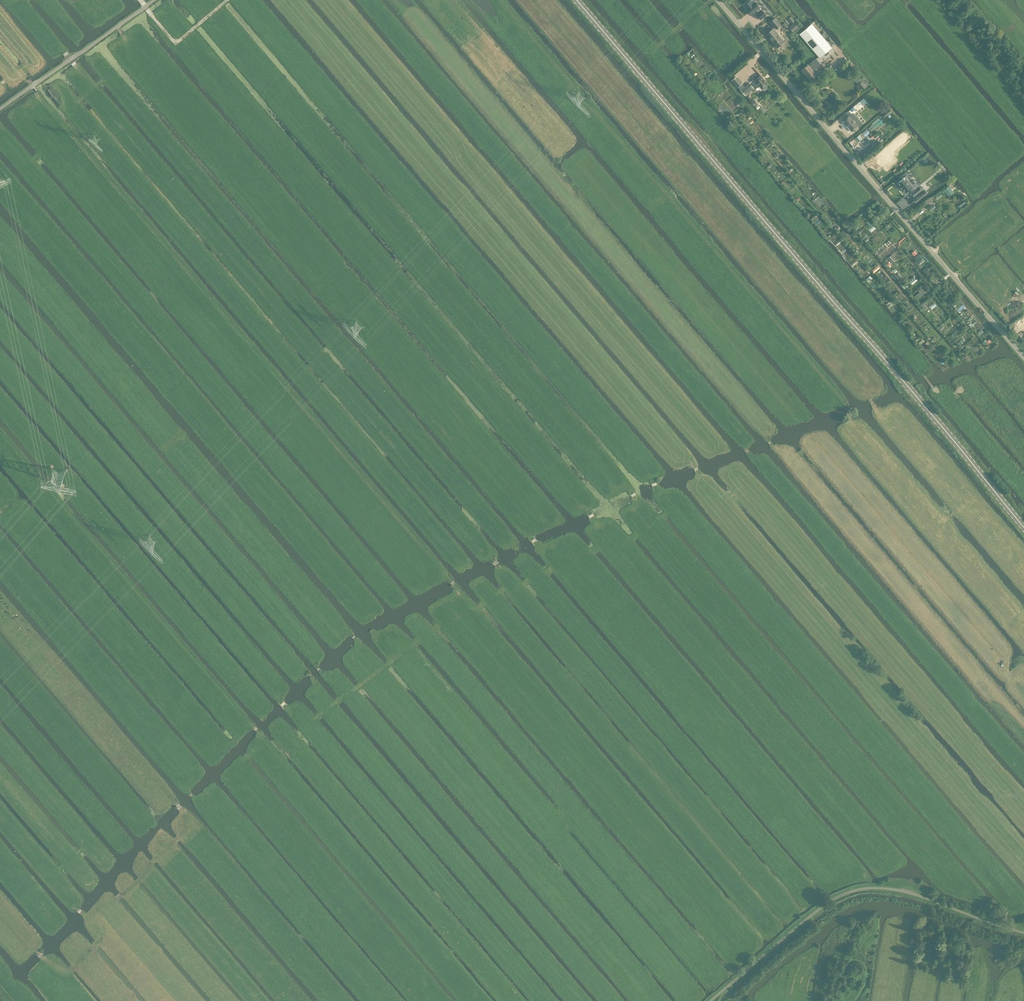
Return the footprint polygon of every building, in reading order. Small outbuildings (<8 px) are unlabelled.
[(745,5),(748,8),(746,9),(751,15),(757,10),(759,13),(756,14),(761,20),(766,15),(762,9),(760,11),(759,9),(760,8),(755,2),(754,0),(751,0),(750,0),(745,5)] [(776,28),(781,25),(775,18),(770,22),(776,28)] [(799,27),(795,22),(789,27),(793,32),(799,27)] [(835,52),(827,42),(829,40),(821,31),(819,33),(812,24),(800,34),(823,62),(835,52)] [(777,47),(784,42),(773,28),(766,34),(777,47)] [(808,64),(802,69),(811,80),(814,82),(818,78),(816,75),(817,75),(812,69),(814,68),(817,66),(820,63),(816,58),(812,61),(810,63),(811,65),(809,66),(808,64)] [(754,79),(752,81),(758,87),(759,85),(762,89),(763,88),(764,90),(765,90),(767,88),(767,87),(766,86),(768,84),(760,74),(754,79)] [(736,76),(732,80),(737,87),(742,83),(736,76)] [(857,85),(862,90),(867,87),(862,81),(857,85)] [(749,83),(741,90),(745,95),(753,88),(749,83)] [(63,104),(51,88),(47,91),(60,106),(63,104)] [(888,109),(883,113),(886,117),(891,113),(892,112),(889,108),(888,109)] [(851,131),(858,125),(859,127),(862,125),(858,120),(855,122),(849,115),(843,121),(848,126),(851,130),(851,131)] [(900,144),(908,138),(903,132),(895,139),(900,144)] [(894,168),(885,158),(879,163),(887,173),(894,168)] [(902,189),(905,191),(906,190),(908,193),(918,186),(915,182),(913,184),(911,186),(907,181),(909,180),(906,176),(904,177),(903,178),(897,183),(900,186),(899,186),(902,189)] [(949,185),(944,189),(948,196),(954,192),(950,187),(949,185)] [(919,190),(913,195),(915,197),(913,199),(915,202),(927,193),(924,190),(921,192),(919,190)] [(931,197),(924,201),(926,205),(933,200),(931,197)] [(964,200),(957,205),(960,208),(967,203),(964,200)]
